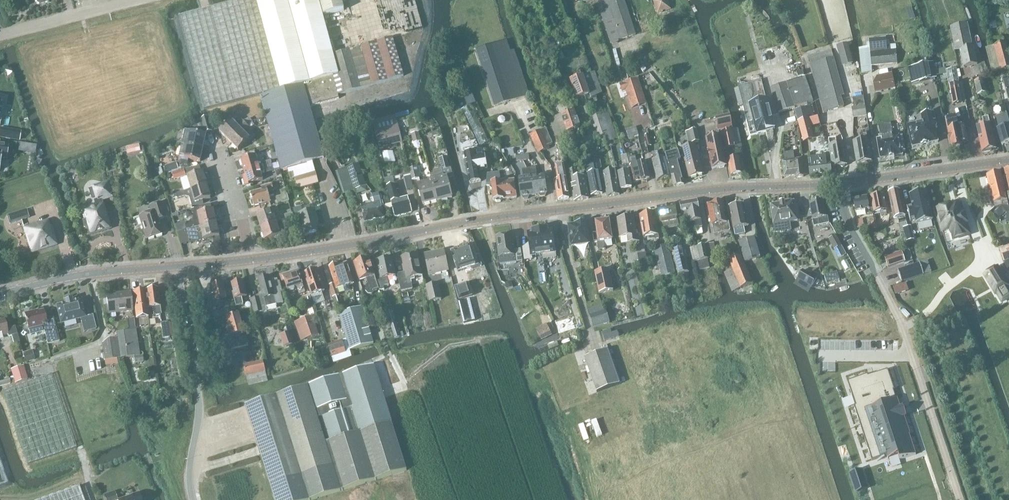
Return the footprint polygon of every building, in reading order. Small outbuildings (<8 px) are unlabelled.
[(179,17),(205,110),(260,95),(261,96),(282,90),(281,89),(257,0),(241,0),(179,17)] [(281,89),(282,90),(303,85),(333,77),(339,75),(334,54),(323,16),(319,0),(257,0),(281,89)] [(323,16),(345,10),(342,0),(319,0),(323,16)] [(611,43),(636,35),(624,0),(597,0),(611,43)] [(391,34),(419,30),(417,18),(390,21),(391,34)] [(960,49),(963,67),(977,64),(973,46),(972,47),(967,23),(950,27),(955,50),(960,49)] [(886,37),(869,39),(872,66),(898,64),(896,50),(887,51),(886,37)] [(339,75),(333,77),(338,95),(403,76),(392,38),(334,54),(339,75)] [(476,50),(495,107),(525,97),(506,40),(476,50)] [(994,45),(1001,70),(1008,68),(1008,55),(1006,42),(994,45)] [(839,46),(845,66),(852,64),(846,44),(839,46)] [(834,58),(810,64),(824,112),(844,107),(841,96),(844,96),(834,58)] [(933,79),(929,63),(916,66),(920,82),(933,79)] [(945,81),(958,78),(956,67),(943,69),(945,81)] [(890,73),(872,74),(873,90),(894,89),(894,79),(891,80),(890,73)] [(866,95),(864,85),(868,84),(866,74),(857,76),(861,96),(866,95)] [(577,99),(590,94),(584,75),(570,80),(577,99)] [(333,77),(303,85),(309,106),(339,98),(338,95),(333,77)] [(779,113),(795,107),(814,101),(805,77),(787,83),(770,88),(779,113)] [(626,91),(628,99),(631,108),(646,103),(643,94),(638,79),(628,82),(631,89),(626,91)] [(974,81),(978,95),(987,92),(983,79),(974,81)] [(762,80),(748,84),(753,103),(767,99),(762,80)] [(959,83),(949,85),(953,105),(963,103),(959,83)] [(468,84),(460,87),(468,106),(475,103),(468,84)] [(282,90),(261,96),(281,169),(311,161),(323,158),(309,106),(303,85),(282,90)] [(899,103),(907,101),(905,91),(897,93),(899,103)] [(853,98),(854,108),(852,108),(854,117),(867,115),(865,106),(864,96),(853,98)] [(768,100),(743,106),(751,135),(775,129),(768,100)] [(489,142),(471,105),(462,110),(480,147),(489,142)] [(811,106),(795,110),(798,122),(809,119),(814,117),(811,106)] [(574,110),(561,115),(567,132),(580,127),(574,110)] [(611,141),(601,111),(592,114),(595,125),(594,126),(600,145),(611,141)] [(924,114),(926,121),(922,122),(908,125),(912,146),(912,148),(914,147),(921,145),(922,146),(923,145),(928,144),(929,144),(937,142),(938,142),(938,141),(936,134),(933,120),(935,120),(933,112),(924,114)] [(994,117),(1002,145),(1008,143),(1008,120),(1007,113),(994,117)] [(716,118),(718,130),(732,127),(730,115),(716,118)] [(814,117),(809,119),(811,126),(820,124),(818,116),(814,117)] [(953,118),(946,119),(948,129),(952,148),(956,147),(958,148),(959,146),(962,146),(962,143),(968,142),(964,126),(960,127),(958,117),(953,118)] [(990,149),(996,148),(989,117),(988,117),(983,118),(985,126),(977,128),(982,151),(984,151),(984,152),(990,151),(990,149)] [(201,121),(192,124),(191,130),(205,133),(212,131),(208,119),(201,121)] [(809,119),(798,122),(803,141),(814,138),(811,126),(809,119)] [(220,131),(229,141),(246,124),(243,121),(237,126),(231,120),(220,131)] [(672,129),(671,123),(657,126),(658,132),(672,129)] [(246,124),(229,141),(238,150),(250,139),(244,133),(249,127),(246,124)] [(399,128),(376,134),(379,148),(403,142),(399,128)] [(546,128),(530,135),(538,153),(549,148),(548,146),(553,144),(550,138),(546,128)] [(684,130),(688,142),(697,140),(694,128),(684,130)] [(14,131),(0,129),(0,137),(12,139),(14,131)] [(732,129),(721,131),(725,149),(736,147),(732,129)] [(880,158),(880,159),(903,155),(902,155),(899,135),(891,137),(890,130),(880,131),(881,139),(877,139),(880,158)] [(181,139),(180,143),(203,148),(206,135),(191,132),(189,141),(181,139)] [(854,142),(857,163),(872,161),(868,140),(867,134),(860,135),(861,141),(854,142)] [(709,151),(711,164),(712,164),(712,168),(719,167),(720,168),(725,167),(725,165),(726,165),(720,136),(720,138),(708,140),(707,138),(707,139),(709,151)] [(845,167),(846,165),(847,165),(844,144),(837,145),(836,139),(829,140),(830,146),(833,167),(840,166),(841,167),(843,168),(845,167)] [(36,146),(20,143),(19,151),(35,154),(36,146)] [(203,148),(180,143),(179,147),(187,149),(185,158),(200,161),(203,148)] [(679,150),(681,157),(684,156),(689,177),(703,174),(696,144),(682,148),(682,150),(679,150)] [(1,158),(7,159),(9,146),(0,145),(0,169),(1,158)] [(477,147),(464,150),(465,156),(470,183),(481,181),(479,170),(488,169),(486,154),(479,156),(478,153),(477,147)] [(654,160),(652,161),(657,180),(671,177),(666,158),(659,159),(658,152),(652,153),(654,160)] [(678,161),(681,161),(678,152),(666,155),(674,186),(684,184),(678,161)] [(782,162),(784,177),(796,175),(796,178),(804,177),(801,159),(795,160),(793,152),(784,153),(785,161),(782,162)] [(241,159),(245,172),(260,167),(272,164),(271,161),(262,163),(262,161),(258,162),(256,155),(241,159)] [(439,159),(442,170),(449,169),(446,157),(439,159)] [(808,160),(810,177),(831,174),(829,157),(808,160)] [(728,160),(731,175),(742,173),(739,158),(728,160)] [(164,167),(166,174),(179,170),(176,163),(164,167)] [(347,167),(355,190),(366,186),(359,163),(347,167)] [(646,163),(630,167),(631,172),(634,183),(641,181),(643,181),(644,182),(647,182),(648,180),(650,179),(646,163)] [(272,164),(260,167),(245,172),(246,175),(243,176),(246,187),(253,184),(253,182),(263,180),(261,173),(264,172),(264,170),(273,167),(272,164)] [(555,180),(558,200),(569,198),(565,179),(566,179),(564,169),(563,165),(555,166),(557,180),(555,180)] [(409,168),(412,180),(419,178),(416,166),(409,168)] [(618,168),(621,190),(632,188),(629,173),(631,172),(630,167),(630,166),(618,168)] [(536,168),(530,169),(534,195),(539,195),(541,197),(545,196),(546,194),(547,193),(544,176),(537,177),(536,168)] [(534,195),(530,169),(522,170),(523,179),(519,179),(521,197),(534,195)] [(184,170),(172,173),(174,180),(186,176),(184,170)] [(569,171),(574,200),(574,201),(589,198),(585,176),(577,176),(576,170),(569,171)] [(598,171),(587,173),(591,196),(603,194),(598,171)] [(603,173),(607,197),(620,194),(615,171),(603,173)] [(993,203),(994,203),(995,207),(1002,205),(1003,208),(1007,213),(1008,212),(1008,207),(1007,200),(1001,171),(987,175),(993,203)] [(188,176),(191,189),(207,185),(205,180),(207,178),(206,174),(204,173),(203,172),(188,176)] [(432,181),(437,201),(438,201),(452,198),(447,177),(444,178),(443,172),(431,175),(432,181)] [(501,202),(502,200),(515,198),(516,196),(514,180),(501,182),(500,172),(487,174),(486,186),(492,186),(492,187),(491,189),(493,191),(494,201),(495,201),(497,202),(501,202)] [(932,206),(943,206),(942,178),(931,179),(932,206)] [(437,201),(432,181),(418,185),(423,204),(437,201)] [(96,206),(82,211),(85,221),(83,221),(85,227),(87,227),(89,235),(110,229),(103,204),(101,200),(111,197),(107,183),(94,187),(98,200),(94,201),(96,206)] [(272,184),(264,186),(261,187),(262,190),(251,194),(253,200),(251,201),(252,205),(254,206),(255,206),(271,202),(269,197),(274,195),(273,191),(274,191),(272,184)] [(191,189),(176,194),(178,199),(185,196),(190,199),(192,207),(204,203),(203,200),(211,198),(207,185),(191,189)] [(388,187),(395,216),(412,212),(408,197),(399,199),(396,185),(388,187)] [(958,185),(950,185),(950,199),(958,198),(958,185)] [(276,197),(278,204),(289,200),(286,188),(280,190),(282,195),(276,197)] [(898,217),(899,224),(907,222),(900,190),(889,193),(894,218),(898,217)] [(913,207),(907,209),(910,222),(916,220),(917,224),(932,220),(925,191),(910,195),(913,207)] [(374,203),(361,206),(365,222),(385,217),(382,206),(383,206),(382,201),(381,200),(382,197),(378,193),(371,194),(370,199),(374,203)] [(871,197),(874,212),(880,211),(881,215),(887,214),(886,210),(883,194),(871,197)] [(865,210),(867,217),(874,215),(872,209),(869,209),(867,197),(853,200),(856,212),(865,210)] [(684,223),(695,221),(696,228),(702,227),(701,219),(697,200),(680,203),(684,223)] [(771,205),(770,205),(771,206),(774,225),(776,233),(791,230),(789,222),(797,221),(797,217),(795,204),(794,202),(794,201),(793,201),(785,203),(784,202),(780,203),(780,204),(771,205)] [(823,201),(809,203),(813,220),(814,226),(829,223),(828,217),(826,217),(823,201)] [(708,205),(712,226),(712,225),(714,235),(731,232),(729,222),(726,222),(722,202),(708,205)] [(151,213),(139,217),(146,240),(163,234),(159,220),(166,218),(161,204),(149,207),(151,213)] [(674,204),(658,207),(661,226),(662,230),(679,227),(674,204)] [(745,233),(744,227),(748,226),(744,204),(729,207),(733,229),(734,229),(735,235),(745,233)] [(963,215),(960,204),(950,207),(950,205),(936,209),(943,232),(950,230),(953,239),(969,234),(966,224),(967,224),(964,214),(963,215)] [(302,207),(293,209),(295,216),(300,215),(305,235),(317,232),(315,224),(318,223),(315,211),(311,212),(309,206),(302,208),(302,207)] [(992,214),(998,221),(1006,215),(1000,208),(992,214)] [(26,210),(7,216),(10,224),(29,218),(26,210)] [(214,211),(214,210),(194,214),(193,220),(191,220),(192,223),(187,225),(186,225),(187,227),(187,230),(217,223),(216,217),(217,216),(216,212),(214,211)] [(257,215),(261,228),(277,223),(276,222),(281,221),(279,215),(274,216),(272,210),(257,215)] [(116,213),(111,215),(115,225),(120,223),(116,213)] [(640,216),(643,237),(658,234),(654,213),(640,216)] [(638,231),(636,231),(634,217),(617,219),(620,238),(628,236),(629,242),(639,241),(638,231)] [(613,235),(611,235),(609,221),(608,221),(606,219),(603,220),(602,222),(596,222),(597,234),(593,234),(594,243),(597,242),(599,250),(606,249),(605,241),(613,240),(612,238),(614,238),(613,235)] [(48,220),(24,228),(32,253),(57,245),(51,227),(50,227),(48,220)] [(284,220),(277,223),(261,228),(265,241),(281,236),(281,235),(288,233),(284,220)] [(568,237),(570,247),(580,246),(581,249),(588,248),(588,245),(589,244),(586,224),(585,224),(584,222),(578,223),(577,225),(576,225),(576,226),(569,227),(571,237),(568,237)] [(177,232),(178,232),(186,230),(187,230),(187,227),(186,225),(187,225),(186,223),(176,225),(177,232)] [(217,223),(187,230),(186,230),(189,243),(204,239),(204,240),(220,236),(217,223)] [(547,228),(540,229),(543,254),(543,259),(556,257),(552,229),(550,229),(547,229),(547,228)] [(530,247),(522,248),(524,260),(532,259),(532,256),(543,254),(540,229),(532,231),(532,232),(528,232),(528,234),(530,247)] [(913,240),(910,229),(904,231),(907,242),(913,240)] [(512,234),(496,237),(500,265),(523,262),(521,249),(514,250),(512,234)] [(835,235),(828,239),(834,250),(841,246),(835,235)] [(739,241),(745,262),(760,258),(754,237),(739,241)] [(698,261),(700,270),(710,268),(708,259),(716,257),(714,243),(690,248),(694,262),(698,261)] [(654,247),(661,276),(675,273),(668,244),(654,247)] [(999,249),(1004,262),(1008,260),(1008,245),(999,249)] [(952,265),(960,261),(953,246),(945,249),(952,265)] [(472,247),(452,253),(458,274),(472,269),(473,270),(482,268),(479,258),(476,259),(472,247)] [(672,250),(678,275),(689,272),(683,248),(672,250)] [(425,257),(429,275),(448,271),(444,251),(435,252),(436,254),(425,257)] [(885,256),(887,266),(905,260),(902,251),(885,256)] [(646,253),(638,254),(639,264),(647,263),(646,253)] [(402,259),(406,276),(399,277),(401,291),(412,289),(410,278),(422,275),(418,254),(407,256),(407,257),(402,259)] [(740,254),(728,259),(740,288),(752,283),(740,254)] [(354,263),(360,281),(366,279),(368,284),(366,288),(365,291),(368,294),(371,294),(375,292),(377,291),(376,290),(379,289),(378,286),(376,281),(376,278),(375,276),(369,258),(354,263)] [(378,286),(379,289),(380,290),(384,289),(384,286),(389,285),(387,277),(395,275),(391,258),(378,261),(381,277),(376,278),(376,281),(378,286)] [(847,260),(841,262),(844,270),(850,268),(847,260)] [(331,267),(330,267),(335,284),(337,289),(354,284),(347,263),(339,266),(338,265),(337,265),(336,263),(331,265),(331,267)] [(920,263),(898,271),(902,282),(923,275),(920,263)] [(984,275),(996,294),(996,293),(1002,302),(1008,298),(1008,290),(1007,287),(1008,286),(997,267),(984,275)] [(306,273),(304,273),(312,296),(325,291),(317,269),(312,271),(310,270),(307,271),(306,273)] [(595,272),(600,293),(613,290),(609,269),(595,272)] [(550,270),(540,272),(546,291),(555,288),(550,270)] [(798,279),(812,287),(817,278),(803,270),(798,279)] [(289,272),(280,275),(282,281),(285,281),(288,290),(288,289),(289,290),(290,291),(294,290),(295,288),(295,287),(297,287),(299,294),(305,292),(299,272),(290,275),(289,272)] [(839,280),(837,272),(824,276),(827,284),(839,280)] [(269,277),(259,279),(263,297),(259,298),(263,311),(267,310),(266,307),(276,304),(275,300),(282,298),(281,292),(282,292),(279,281),(278,282),(277,279),(270,281),(269,277)] [(234,292),(233,292),(236,306),(244,304),(242,298),(247,296),(243,281),(232,283),(234,292)] [(222,300),(226,299),(223,283),(212,285),(214,294),(213,294),(216,308),(223,307),(222,300)] [(426,286),(430,301),(442,299),(438,283),(426,286)] [(337,289),(335,284),(329,286),(333,297),(336,296),(339,295),(337,289)] [(468,284),(455,288),(459,301),(472,297),(468,284)] [(906,284),(894,288),(896,295),(908,291),(906,284)] [(147,290),(145,291),(147,307),(147,308),(153,308),(154,316),(161,315),(160,307),(158,289),(152,290),(150,289),(148,289),(147,290)] [(138,292),(133,292),(136,318),(148,317),(147,308),(147,307),(145,291),(143,291),(141,290),(138,292)] [(122,294),(123,295),(107,297),(109,314),(132,310),(130,293),(122,294)] [(314,297),(315,303),(326,301),(324,294),(314,297)] [(251,299),(255,313),(263,311),(259,298),(251,299)] [(81,319),(84,332),(96,329),(93,316),(85,317),(81,300),(72,302),(72,300),(65,302),(66,304),(56,306),(61,324),(81,319)] [(467,302),(460,304),(466,322),(473,320),(467,302)] [(339,313),(340,316),(350,350),(373,343),(362,306),(339,313)] [(606,310),(590,315),(594,328),(610,323),(606,310)] [(34,312),(25,314),(30,335),(44,332),(47,345),(59,342),(54,322),(46,324),(43,311),(34,314),(34,312)] [(391,311),(386,312),(395,339),(400,337),(399,334),(391,311)] [(214,320),(224,353),(248,346),(239,313),(214,320)] [(301,320),(308,339),(319,335),(312,316),(301,320)] [(3,333),(4,336),(8,335),(8,337),(12,336),(14,345),(20,344),(17,334),(15,327),(7,329),(4,319),(0,320),(0,333),(3,333)] [(556,326),(561,336),(576,329),(574,323),(568,321),(556,326)] [(161,323),(163,338),(170,338),(168,322),(161,323)] [(546,325),(536,330),(541,340),(551,335),(546,325)] [(105,361),(134,356),(140,355),(136,329),(116,332),(117,338),(109,339),(102,345),(105,361)] [(288,331),(282,333),(286,345),(292,343),(288,331)] [(342,340),(328,345),(332,357),(347,352),(342,340)] [(585,357),(597,391),(620,383),(608,349),(585,357)] [(244,365),(246,376),(266,372),(263,361),(244,365)] [(550,380),(556,378),(552,362),(543,364),(545,374),(548,373),(550,380)] [(276,499),(309,499),(407,470),(374,364),(246,404),(276,499)] [(12,369),(16,383),(27,379),(23,366),(12,369)] [(868,374),(847,381),(855,406),(854,406),(872,461),(887,456),(888,459),(898,456),(899,460),(916,454),(909,435),(910,435),(905,417),(906,416),(906,414),(902,416),(900,409),(903,408),(903,406),(900,407),(897,398),(896,399),(893,390),(895,390),(888,369),(868,376),(868,374)] [(3,390),(28,464),(77,448),(52,373),(3,390)] [(10,384),(8,378),(0,380),(0,387),(10,384)] [(169,459),(173,474),(179,473),(174,458),(169,459)] [(850,473),(856,492),(867,488),(861,469),(850,473)] [(81,487),(46,499),(86,499),(81,487)]
